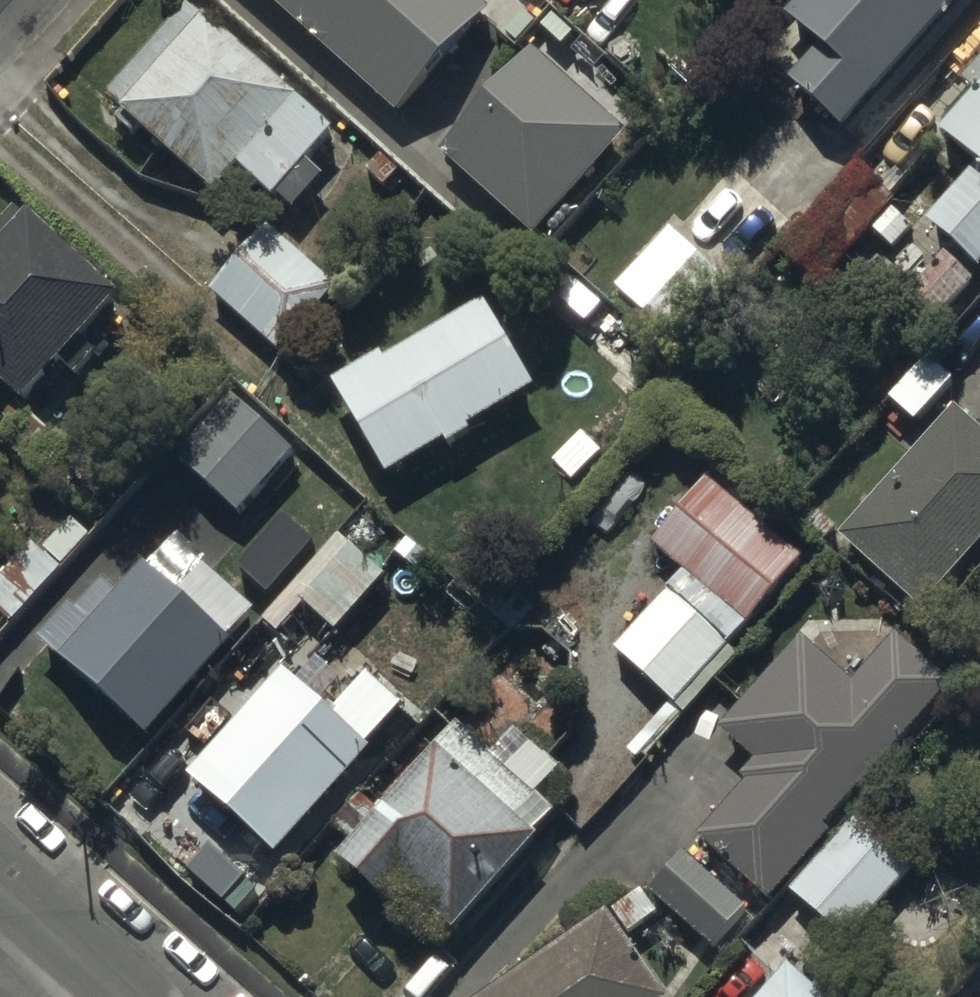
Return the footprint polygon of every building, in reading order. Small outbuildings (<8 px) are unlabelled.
[(396,93),(477,0),(289,0),(396,93)] [(540,4),(577,38),(603,9),(594,0),(543,0),(540,4)] [(846,141),(978,0),(817,0),(789,30),(822,61),(794,92),(846,141)] [(125,118),(120,124),(213,209),(238,181),(273,212),(332,147),(190,17),(110,104),(125,118)] [(522,36),(435,129),(526,214),(613,121),(522,36)] [(966,92),(979,104),(979,76),(966,92)] [(947,146),(979,175),(979,109),(947,146)] [(932,237),(979,279),(979,184),(932,237)] [(0,226),(0,399),(23,420),(65,373),(76,383),(93,365),(80,353),(115,313),(8,217),(0,226)] [(274,233),(213,301),(279,360),(340,292),(274,233)] [(943,265),(905,307),(899,313),(927,340),(971,292),(943,265)] [(329,390),(333,397),(386,486),(531,399),(482,317),(385,374),(377,361),(329,390)] [(232,394),(177,452),(237,508),(292,450),(232,394)] [(959,424),(842,548),(925,625),(979,566),(979,442),(979,443),(959,424)] [(665,602),(725,656),(803,572),(711,487),(653,550),(685,580),(665,602)] [(280,510),(236,560),(267,588),(312,537),(280,510)] [(348,538),(299,594),(335,625),(384,570),(348,538)] [(72,609),(36,649),(147,746),(256,621),(202,574),(174,606),(142,578),(116,608),(104,597),(84,619),(72,609)] [(725,656),(665,602),(614,657),(668,707),(630,749),(645,763),(735,665),(725,656)] [(744,795),(698,849),(770,910),(827,842),(823,838),(945,694),(893,650),(855,695),(802,650),(722,744),(754,771),(738,790),(744,795)] [(281,684),(188,789),(274,865),(367,760),(363,757),(403,712),(371,684),(331,728),(281,684)] [(458,739),(336,878),(384,920),(391,913),(442,957),(556,827),(533,807),(558,778),(518,743),(494,771),(458,739)] [(855,825),(790,900),(847,949),(912,874),(855,825)] [(686,862),(651,901),(710,955),(745,916),(686,862)] [(606,919),(493,996),(660,996),(606,919)] [(773,996),(804,996),(787,981),(773,996)]
